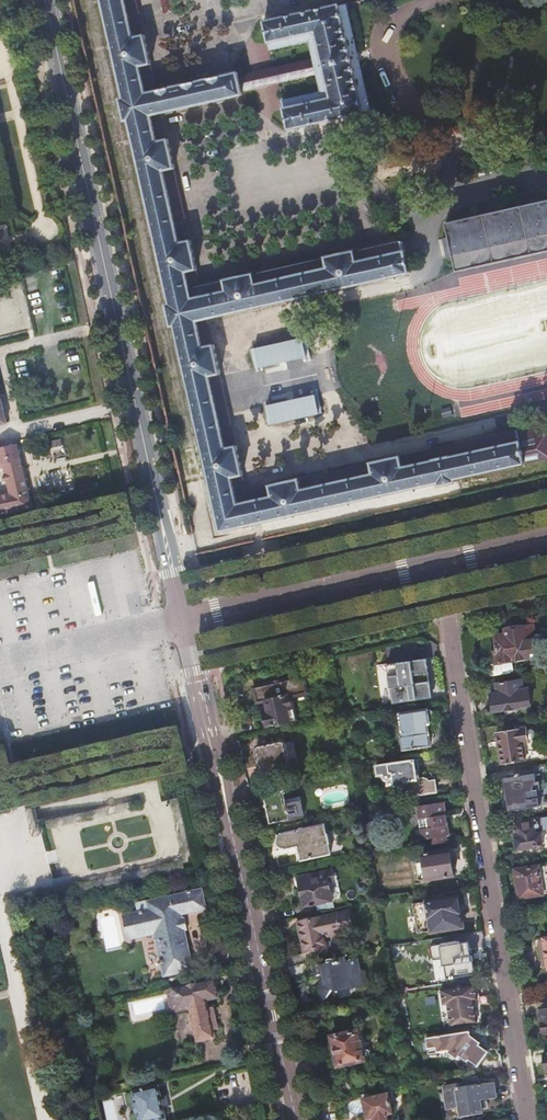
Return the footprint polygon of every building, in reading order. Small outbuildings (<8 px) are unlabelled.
[(221,530),(438,482),(439,486),(456,482),(455,478),(546,458),(546,425),(401,457),(401,455),(371,462),(371,464),(300,480),(300,478),(270,484),(271,486),(246,492),(242,475),(243,474),(236,445),(235,445),(219,373),(221,373),(215,344),(213,344),(207,318),(409,273),(402,242),(342,255),(341,253),(311,260),(312,261),(254,274),(253,272),(223,279),(224,281),(200,286),(196,270),(198,270),(192,240),(190,241),(173,167),(175,167),(169,138),(167,138),(162,112),(244,94),(242,89),(316,72),(321,92),(282,101),(289,129),(371,111),(347,4),(343,5),(342,0),(333,0),(334,7),(265,22),(271,50),(309,42),(314,61),(240,77),(239,72),(156,90),(150,63),(152,63),(146,34),(144,35),(137,0),(104,0),(126,97),(122,98),(127,120),(130,120),(171,302),(168,303),(172,326),(176,325),(221,530)] [(167,9),(175,7),(173,0),(165,0),(167,9)] [(445,221),(449,237),(442,238),(446,257),(453,256),(456,270),(546,251),(546,199),(531,203),(530,196),(510,200),(512,207),(445,221)] [(303,337),(255,348),(259,368),(307,357),(303,337)] [(316,395),(268,405),(272,425),(320,414),(316,395)] [(33,508),(17,444),(0,448),(0,469),(4,468),(5,475),(3,476),(4,481),(7,481),(9,493),(0,496),(0,516),(33,508)] [(497,652),(493,652),(495,664),(538,657),(533,625),(523,626),(523,627),(504,630),(505,634),(495,636),(497,652)] [(393,703),(433,698),(427,658),(387,664),(393,703)] [(263,706),(267,726),(296,719),(291,697),(309,693),(305,679),(303,680),(302,676),(258,686),(259,688),(255,689),(258,703),(266,701),(267,705),(263,706)] [(497,694),(491,695),(493,712),(503,711),(504,712),(506,714),(508,714),(510,714),(511,714),(513,712),(514,711),(514,709),(521,708),(521,706),(530,705),(528,689),(523,690),(521,680),(495,684),(497,694)] [(425,710),(401,714),(404,735),(402,736),(404,749),(431,745),(428,723),(430,723),(431,722),(433,720),(433,718),(433,716),(433,714),(431,712),(429,711),(427,710),(425,710)] [(527,728),(496,733),(501,765),(526,761),(524,743),(529,743),(527,728)] [(284,741),(257,746),(263,775),(290,769),(284,741)] [(414,760),(377,766),(379,775),(385,774),(386,775),(385,776),(384,777),(384,779),(385,780),(386,781),(387,782),(388,782),(390,781),(391,780),(392,777),(394,777),(395,786),(405,785),(407,796),(437,792),(434,776),(418,779),(414,760)] [(543,765),(513,770),(514,776),(504,778),(510,817),(546,812),(546,796),(539,797),(535,774),(544,773),(543,765)] [(283,790),(264,794),(270,823),(304,816),(301,799),(286,802),(283,790)] [(447,841),(446,836),(449,835),(444,802),(417,806),(422,839),(433,838),(434,843),(447,841)] [(513,823),(517,849),(539,846),(540,851),(545,850),(545,853),(546,853),(546,817),(539,818),(539,819),(513,823)] [(274,838),(273,841),(273,843),(274,845),(275,847),(277,848),(280,849),(280,850),(287,848),(289,855),(299,852),(301,860),(330,853),(328,843),(329,843),(327,834),(326,834),(324,824),(307,828),(304,829),(303,828),(301,828),(300,829),(299,830),(297,830),(276,834),(277,835),(275,836),(274,838)] [(424,862),(415,864),(418,881),(454,875),(450,849),(423,853),(424,862)] [(515,869),(520,898),(546,894),(546,864),(515,869)] [(326,871),(298,877),(300,886),(299,886),(303,905),(304,904),(305,906),(308,905),(308,907),(316,905),(316,903),(332,900),(332,899),(341,897),(337,879),(328,881),(326,871)] [(138,914),(131,916),(135,933),(157,928),(159,933),(156,934),(162,961),(160,961),(163,974),(165,973),(165,975),(191,969),(183,930),(180,931),(175,911),(182,910),(183,913),(181,913),(181,915),(205,909),(201,890),(191,892),(191,890),(187,891),(188,893),(149,902),(151,911),(144,912),(144,911),(138,912),(138,914)] [(458,897),(413,904),(417,933),(463,926),(458,897)] [(348,913),(299,924),(306,954),(327,949),(325,937),(343,933),(342,932),(353,930),(348,913)] [(473,940),(433,944),(436,977),(476,972),(473,940)] [(356,968),(354,960),(345,962),(344,958),(328,961),(328,964),(314,967),(316,977),(319,976),(322,975),(323,979),(321,983),(318,986),(320,994),(326,998),(332,989),(337,992),(343,982),(347,986),(356,987),(367,985),(364,971),(361,972),(361,971),(356,968)] [(214,981),(171,991),(173,999),(175,998),(178,1010),(190,1007),(190,1008),(206,1005),(206,1000),(218,997),(214,981)] [(447,1003),(451,1025),(476,1021),(473,999),(477,998),(475,985),(441,990),(443,1004),(447,1003)] [(471,1037),(470,1032),(426,1039),(429,1055),(450,1051),(447,1055),(456,1061),(458,1057),(467,1064),(468,1069),(478,1067),(489,1053),(479,1046),(481,1044),(471,1037)] [(357,1033),(332,1038),(339,1067),(364,1061),(357,1033)] [(457,1086),(446,1088),(449,1108),(454,1107),(455,1109),(459,1108),(461,1117),(482,1114),(480,1100),(495,1098),(493,1084),(479,1086),(478,1081),(465,1083),(466,1088),(457,1089),(457,1086)] [(134,1092),(136,1104),(134,1105),(136,1115),(138,1114),(139,1119),(163,1119),(166,1119),(159,1087),(134,1092)] [(113,1091),(107,1093),(110,1107),(117,1106),(113,1091)] [(363,1100),(367,1119),(368,1119),(374,1119),(375,1119),(388,1119),(387,1116),(393,1114),(389,1094),(363,1100)]
